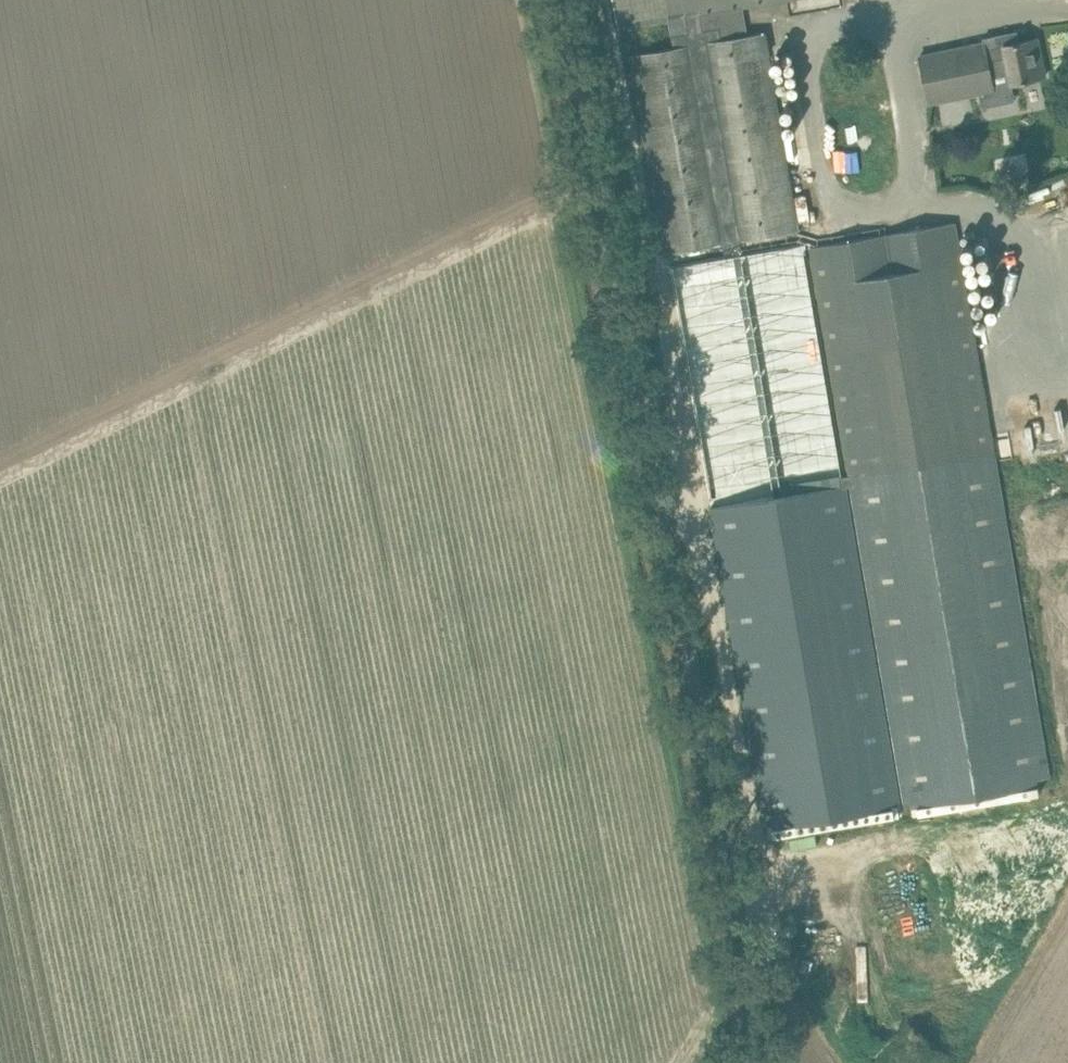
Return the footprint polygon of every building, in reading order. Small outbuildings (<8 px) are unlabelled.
[(624,27),(688,16),(743,7),(784,0),(619,0),(624,27)] [(726,261),(743,257),(740,240),(799,230),(764,31),(748,34),(743,7),(688,16),(690,32),(672,35),(674,47),(631,54),(665,253),(723,243),(726,261)] [(985,41),(920,55),(925,76),(930,102),(938,100),(947,98),(980,91),(995,88),(991,71),(1009,67),(1012,83),(1037,78),(1046,76),(1038,37),(1021,41),(1018,30),(999,34),(1001,45),(986,48),(985,41)] [(957,221),(809,246),(904,802),(912,801),(913,808),(1040,786),(1039,779),(1051,777),(957,221)] [(726,261),(668,271),(700,464),(835,442),(802,247),(743,257),(726,261)] [(844,486),(712,508),(767,823),(899,800),(844,486)]
